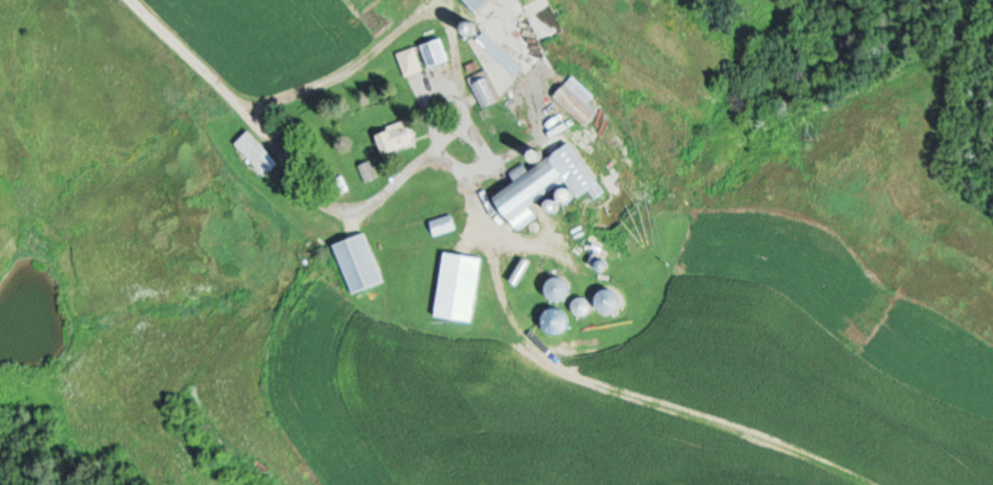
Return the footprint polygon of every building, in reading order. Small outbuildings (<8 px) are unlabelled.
[(482,14),(494,0),(466,0),(482,14)] [(487,29),(469,16),(460,28),(518,71),(523,64),(484,34),(487,29)] [(451,60),(443,37),(421,45),(429,68),(451,60)] [(405,76),(424,71),(418,47),(399,51),(405,76)] [(498,102),(485,70),(469,76),(482,109),(498,102)] [(595,95),(574,75),(554,95),(587,128),(601,114),(589,102),(595,95)] [(418,144),(411,124),(379,135),(386,155),(418,144)] [(235,144),(266,177),(282,162),(251,129),(235,144)] [(496,196),(519,231),(541,215),(535,206),(572,181),(582,196),(592,189),(594,192),(604,185),(573,140),(547,157),(540,148),(533,153),(542,166),(533,172),(526,161),(511,171),(518,181),(496,196)] [(361,165),(367,183),(378,179),(372,161),(361,165)] [(338,242),(354,291),(386,280),(369,232),(338,242)] [(484,257),(446,252),(438,316),(476,320),(484,257)] [(560,299),(568,282),(556,276),(547,293),(560,299)]
